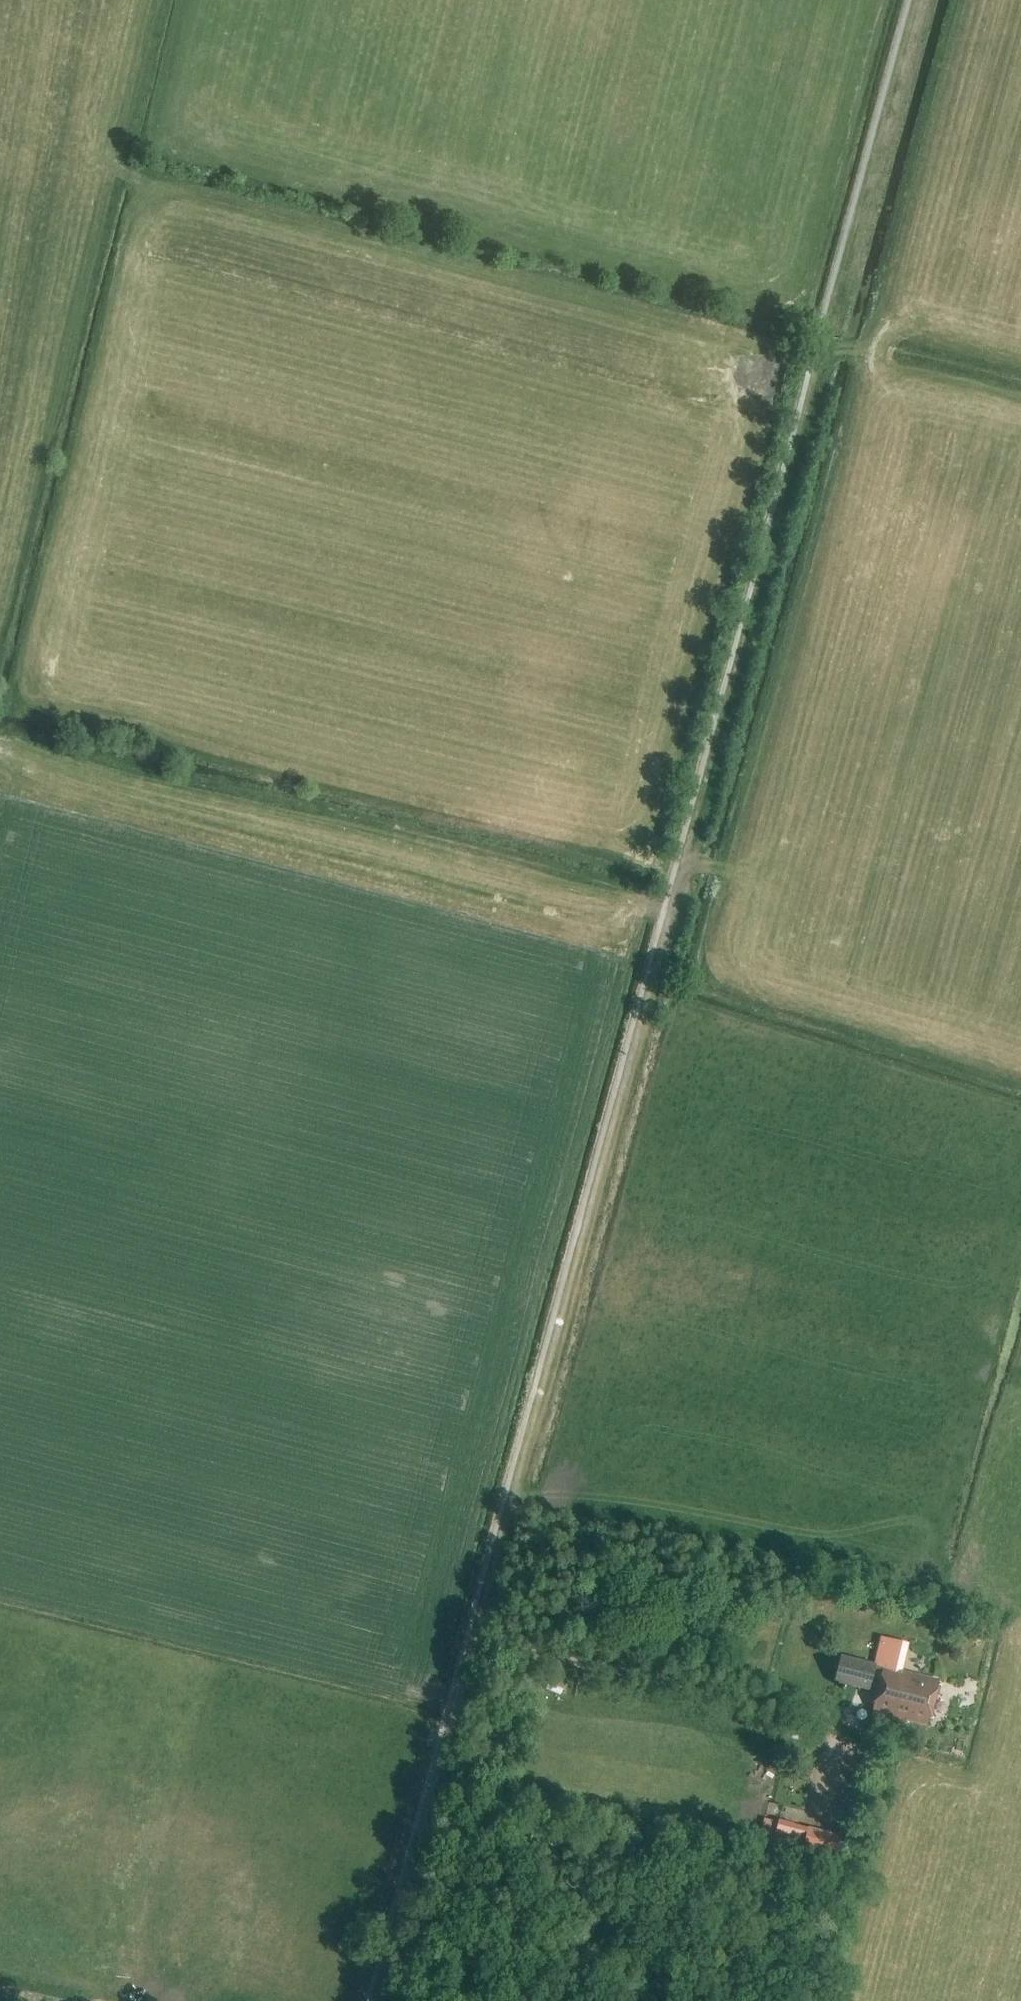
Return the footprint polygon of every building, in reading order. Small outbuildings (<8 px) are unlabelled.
[(928,1729),(939,1682),(840,1658),(834,1683),(869,1692),(870,1688),(877,1690),(871,1715),(928,1729)] [(842,1864),(849,1834),(781,1819),(774,1849),(842,1864)]
